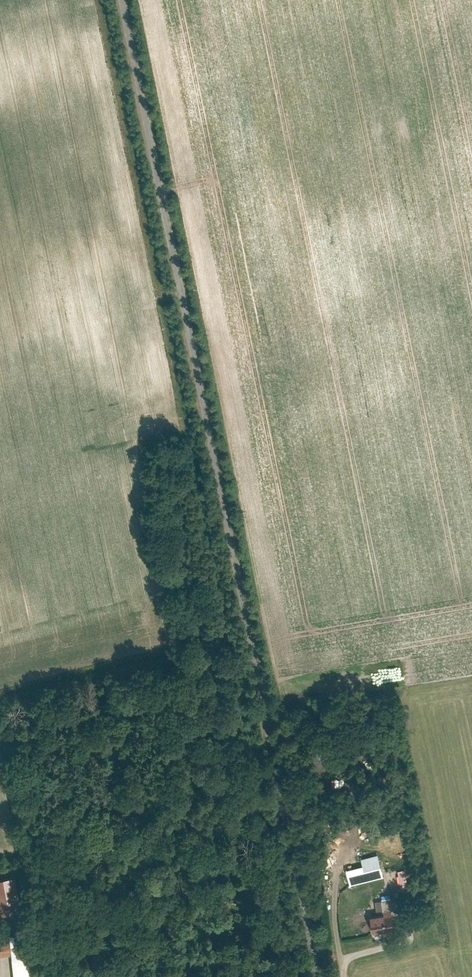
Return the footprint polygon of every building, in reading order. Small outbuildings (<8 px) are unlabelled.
[(365,864),(368,880),(383,877),(380,861),(365,864)] [(16,908),(11,874),(0,876),(0,910),(16,908)] [(413,889),(384,891),(385,909),(414,907),(413,889)] [(394,913),(375,915),(376,933),(395,931),(394,913)] [(6,964),(8,976),(30,976),(26,957),(13,959),(10,943),(0,944),(0,965),(6,964)]
